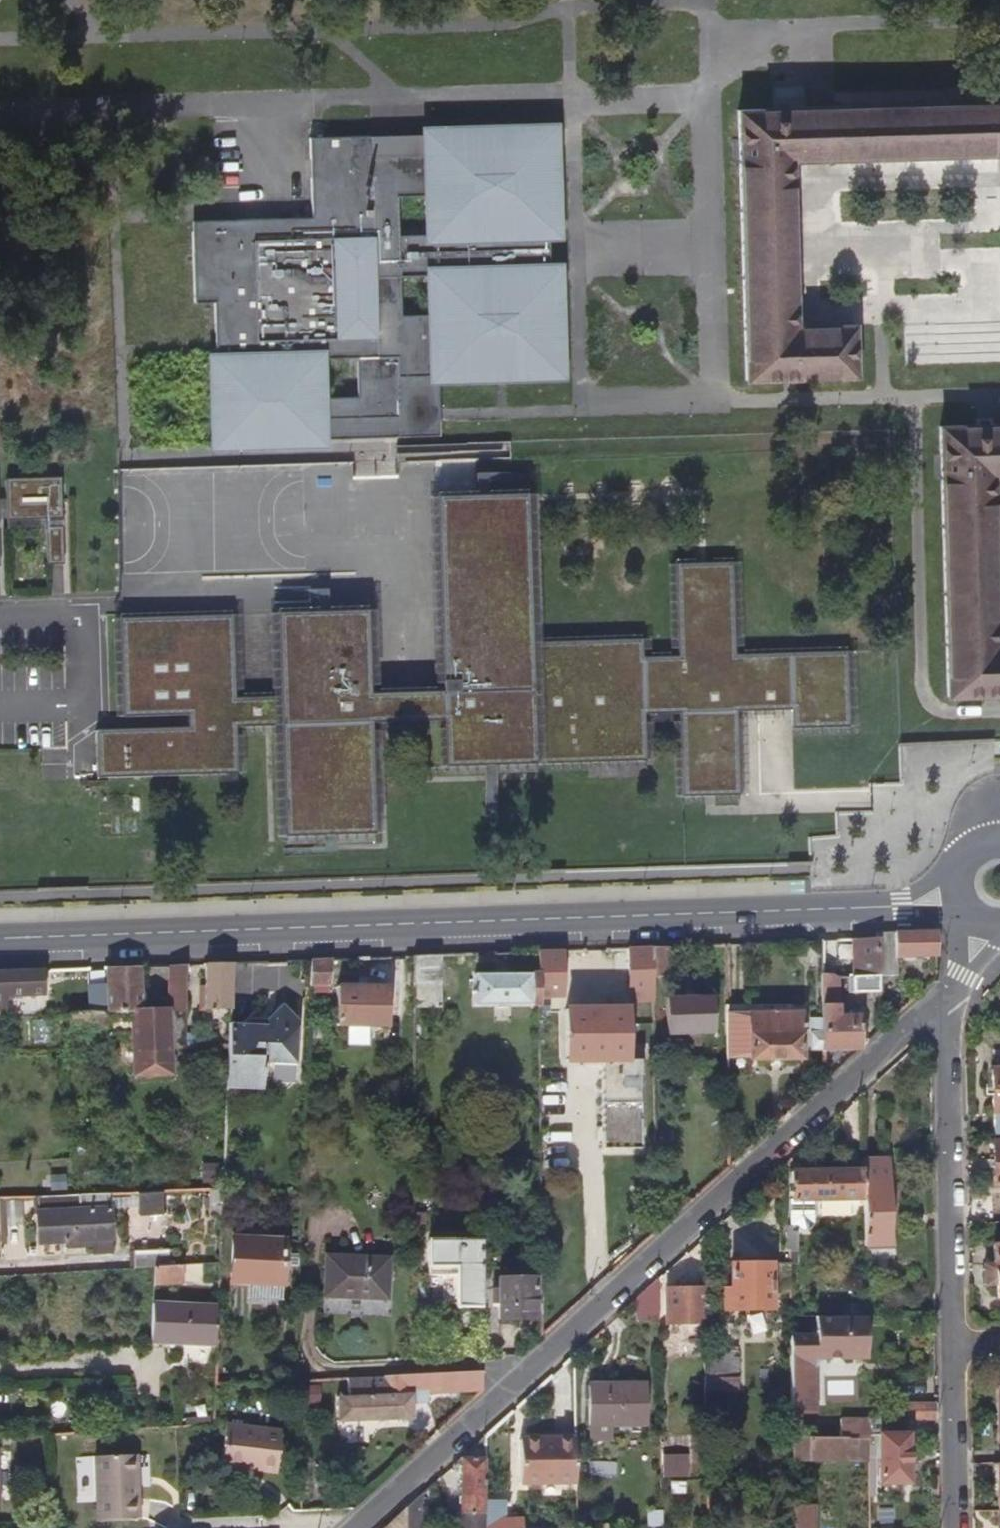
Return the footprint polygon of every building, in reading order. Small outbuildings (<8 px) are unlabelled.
[(788,109),(773,110),(736,111),(744,383),(855,379),(854,328),(795,330),(795,323),(790,167),(790,162),(999,156),(999,103),(788,109)] [(422,132),(373,133),(373,134),(374,173),(415,171),(423,171),(433,171),(433,147),(558,143),(557,129),(557,119),(426,123),(422,123),(422,132)] [(402,313),(402,274),(427,272),(427,267),(552,264),(552,234),(425,238),(425,233),(399,234),(399,194),(424,193),(423,171),(415,171),(374,173),(373,134),(372,134),(373,133),(311,135),(312,156),(332,156),(332,175),(312,175),(312,216),(231,218),(232,226),(223,226),(222,219),(201,219),(200,219),(200,229),(193,229),(195,301),(215,300),(216,349),(216,360),(220,360),(221,404),(238,404),(240,444),(330,441),(330,436),(329,415),(329,395),(328,354),(356,353),(399,353),(400,374),(408,374),(429,374),(428,313),(402,313)] [(560,226),(558,143),(433,147),(433,171),(423,171),(424,193),(425,233),(425,238),(552,234),(560,234),(560,226)] [(332,175),(332,156),(312,156),(312,175),(332,175)] [(798,323),(794,166),(790,167),(795,323),(798,323)] [(561,276),(561,263),(552,264),(427,267),(427,272),(428,313),(429,374),(439,373),(439,377),(501,376),(564,374),(561,276)] [(401,414),(400,374),(399,353),(356,353),(358,394),(329,395),(329,415),(401,414)] [(401,414),(329,415),(330,436),(374,435),(441,433),(441,421),(439,377),(439,373),(429,374),(408,374),(400,374),(401,414)] [(993,426),(985,426),(976,426),(940,427),(948,697),(999,695),(999,644),(998,644),(998,639),(999,639),(999,614),(996,483),(993,483),(993,478),(999,478),(999,425),(993,426)] [(64,516),(63,475),(7,477),(8,518),(64,516)] [(371,692),(368,609),(278,612),(281,695),(235,697),(233,614),(123,617),(125,715),(190,713),(190,724),(109,728),(99,728),(99,776),(239,772),(238,724),(282,723),(285,834),(375,832),(372,720),(428,719),(429,766),(646,759),(645,712),(682,710),(685,795),(705,794),(716,794),(740,793),(738,730),(738,709),(793,707),(794,727),(851,725),(849,650),(736,654),(733,561),(678,563),(681,655),(644,656),(642,638),(533,642),(528,493),(437,495),(442,644),(443,690),(371,692)] [(65,562),(65,524),(48,525),(49,562),(65,562)] [(936,957),(936,932),(877,935),(877,939),(878,975),(895,975),(895,960),(936,957)] [(878,975),(877,939),(857,940),(859,976),(878,975)] [(859,976),(857,940),(848,941),(849,976),(859,976)] [(652,1015),(651,976),(651,947),(630,948),(630,950),(627,950),(625,950),(627,966),(632,967),(632,992),(636,992),(639,999),(646,1000),(646,1015),(652,1015)] [(651,976),(668,975),(667,947),(651,947),(651,976)] [(560,993),(559,950),(537,951),(537,975),(538,1005),(538,1026),(551,1025),(551,993),(560,993)] [(440,1008),(440,955),(413,956),(413,994),(413,1005),(413,1008),(440,1008)] [(330,987),(329,959),(312,960),(311,988),(330,987)] [(233,988),(234,963),(205,964),(205,994),(200,994),(200,1010),(232,1009),(233,988)] [(68,1016),(68,1033),(130,1030),(133,1077),(172,1076),(171,1051),(187,1051),(183,965),(167,965),(169,1010),(141,1011),(139,966),(104,968),(105,991),(106,1014),(91,1015),(86,1015),(77,1016),(68,1016)] [(42,970),(0,971),(0,1020),(4,1020),(3,998),(43,997),(42,970)] [(538,1005),(537,975),(477,976),(478,1007),(538,1005)] [(863,1045),(863,1016),(837,1016),(837,978),(820,977),(821,1034),(821,1050),(821,1053),(856,1052),(863,1045)] [(390,987),(339,989),(341,1030),(361,1028),(362,1038),(371,1037),(371,1028),(391,1027),(390,987)] [(106,1014),(105,991),(89,992),(91,1015),(106,1014)] [(698,1034),(712,1033),(712,995),(664,996),(665,1035),(679,1034),(680,1045),(698,1045),(698,1034)] [(295,1064),(296,1028),(297,1026),(296,1024),(294,1022),(297,1018),(284,1002),(279,1006),(281,1010),(265,1023),(231,1023),(230,1048),(228,1088),(260,1089),(261,1075),(266,1075),(267,1067),(262,1066),(262,1059),(271,1060),(271,1062),(272,1064),(295,1064)] [(640,1150),(638,1058),(626,1058),(626,1006),(563,1007),(564,1061),(600,1060),(602,1150),(640,1150)] [(800,1060),(800,1027),(800,1021),(744,1021),(744,1061),(748,1061),(800,1060)] [(821,1050),(821,1034),(810,1034),(810,1050),(821,1050)] [(990,1072),(991,1137),(999,1137),(999,1072),(990,1072)] [(272,1095),(272,1093),(272,1092),(271,1089),(269,1088),(266,1089),(265,1091),(263,1092),(263,1095),(264,1097),(266,1098),(269,1098),(270,1097),(272,1095)] [(890,1246),(889,1161),(862,1161),(862,1164),(863,1172),(863,1199),(863,1246),(890,1246)] [(863,1199),(863,1172),(789,1173),(789,1185),(790,1225),(807,1225),(807,1199),(863,1199)] [(112,1250),(110,1193),(36,1196),(38,1241),(65,1240),(92,1239),(92,1245),(92,1251),(112,1250)] [(794,1253),(794,1232),(788,1231),(788,1224),(781,1224),(781,1250),(789,1250),(789,1254),(794,1253)] [(298,1270),(299,1256),(281,1255),(282,1241),(230,1238),(228,1284),(244,1285),(244,1302),(278,1303),(280,1269),(298,1270)] [(478,1308),(479,1242),(426,1244),(426,1277),(453,1277),(453,1309),(478,1308)] [(992,1243),(993,1262),(982,1262),(983,1283),(994,1282),(995,1296),(999,1296),(999,1242),(992,1243)] [(162,1267),(160,1249),(126,1251),(128,1269),(154,1267),(162,1267)] [(322,1297),(385,1299),(388,1256),(324,1254),(322,1297)] [(771,1311),(771,1287),(788,1287),(789,1264),(730,1265),(731,1289),(724,1290),(724,1311),(771,1311)] [(183,1284),(183,1265),(162,1267),(154,1267),(154,1286),(183,1284)] [(496,1322),(537,1320),(537,1277),(495,1278),(496,1322)] [(658,1323),(657,1279),(634,1300),(634,1324),(658,1323)] [(703,1323),(702,1288),(667,1289),(667,1323),(703,1323)] [(216,1342),(218,1304),(153,1301),(152,1338),(216,1342)] [(813,1414),(813,1370),(822,1356),(865,1358),(866,1317),(864,1317),(809,1316),(809,1336),(788,1337),(788,1350),(788,1438),(798,1438),(798,1414),(813,1414)] [(739,1391),(738,1350),(703,1351),(704,1392),(739,1391)] [(480,1374),(480,1373),(349,1380),(350,1398),(335,1399),(336,1425),(412,1421),(411,1403),(425,1403),(425,1390),(480,1387),(480,1374)] [(853,1393),(852,1381),(831,1382),(831,1394),(853,1393)] [(648,1427),(648,1386),(589,1387),(590,1427),(611,1427),(648,1427)] [(935,1417),(935,1400),(906,1401),(906,1417),(935,1417)] [(905,1432),(905,1417),(879,1418),(879,1433),(905,1432)] [(868,1434),(868,1418),(837,1418),(838,1437),(845,1436),(868,1436),(868,1434)] [(905,1482),(905,1432),(879,1433),(879,1418),(868,1418),(868,1434),(877,1434),(877,1453),(877,1483),(905,1482)] [(611,1442),(611,1427),(590,1427),(591,1442),(611,1442)] [(272,1475),(278,1435),(222,1428),(216,1469),(272,1475)] [(877,1453),(877,1434),(868,1434),(868,1436),(868,1454),(877,1453)] [(845,1456),(845,1436),(838,1437),(804,1437),(805,1458),(845,1456)] [(805,1458),(804,1437),(798,1438),(788,1438),(789,1458),(805,1458)] [(576,1485),(576,1444),(576,1441),(519,1442),(520,1486),(576,1485)] [(688,1453),(659,1453),(659,1478),(688,1477),(688,1453)] [(92,1521),(134,1520),(133,1456),(92,1458),(92,1521)] [(484,1500),(484,1458),(459,1458),(458,1517),(483,1516),(484,1500)] [(686,1490),(686,1481),(672,1481),(672,1490),(686,1490)] [(521,1520),(505,1520),(505,1506),(512,1506),(512,1499),(484,1500),(483,1516),(483,1527),(521,1527),(521,1520)] [(792,1527),(816,1527),(816,1505),(792,1505),(792,1527)] [(403,1509),(384,1527),(403,1527),(403,1509)] [(419,1509),(403,1509),(403,1527),(419,1527),(419,1509)] [(661,1524),(661,1512),(651,1511),(651,1524),(661,1524)] [(483,1516),(458,1517),(458,1527),(483,1527),(483,1516)]
